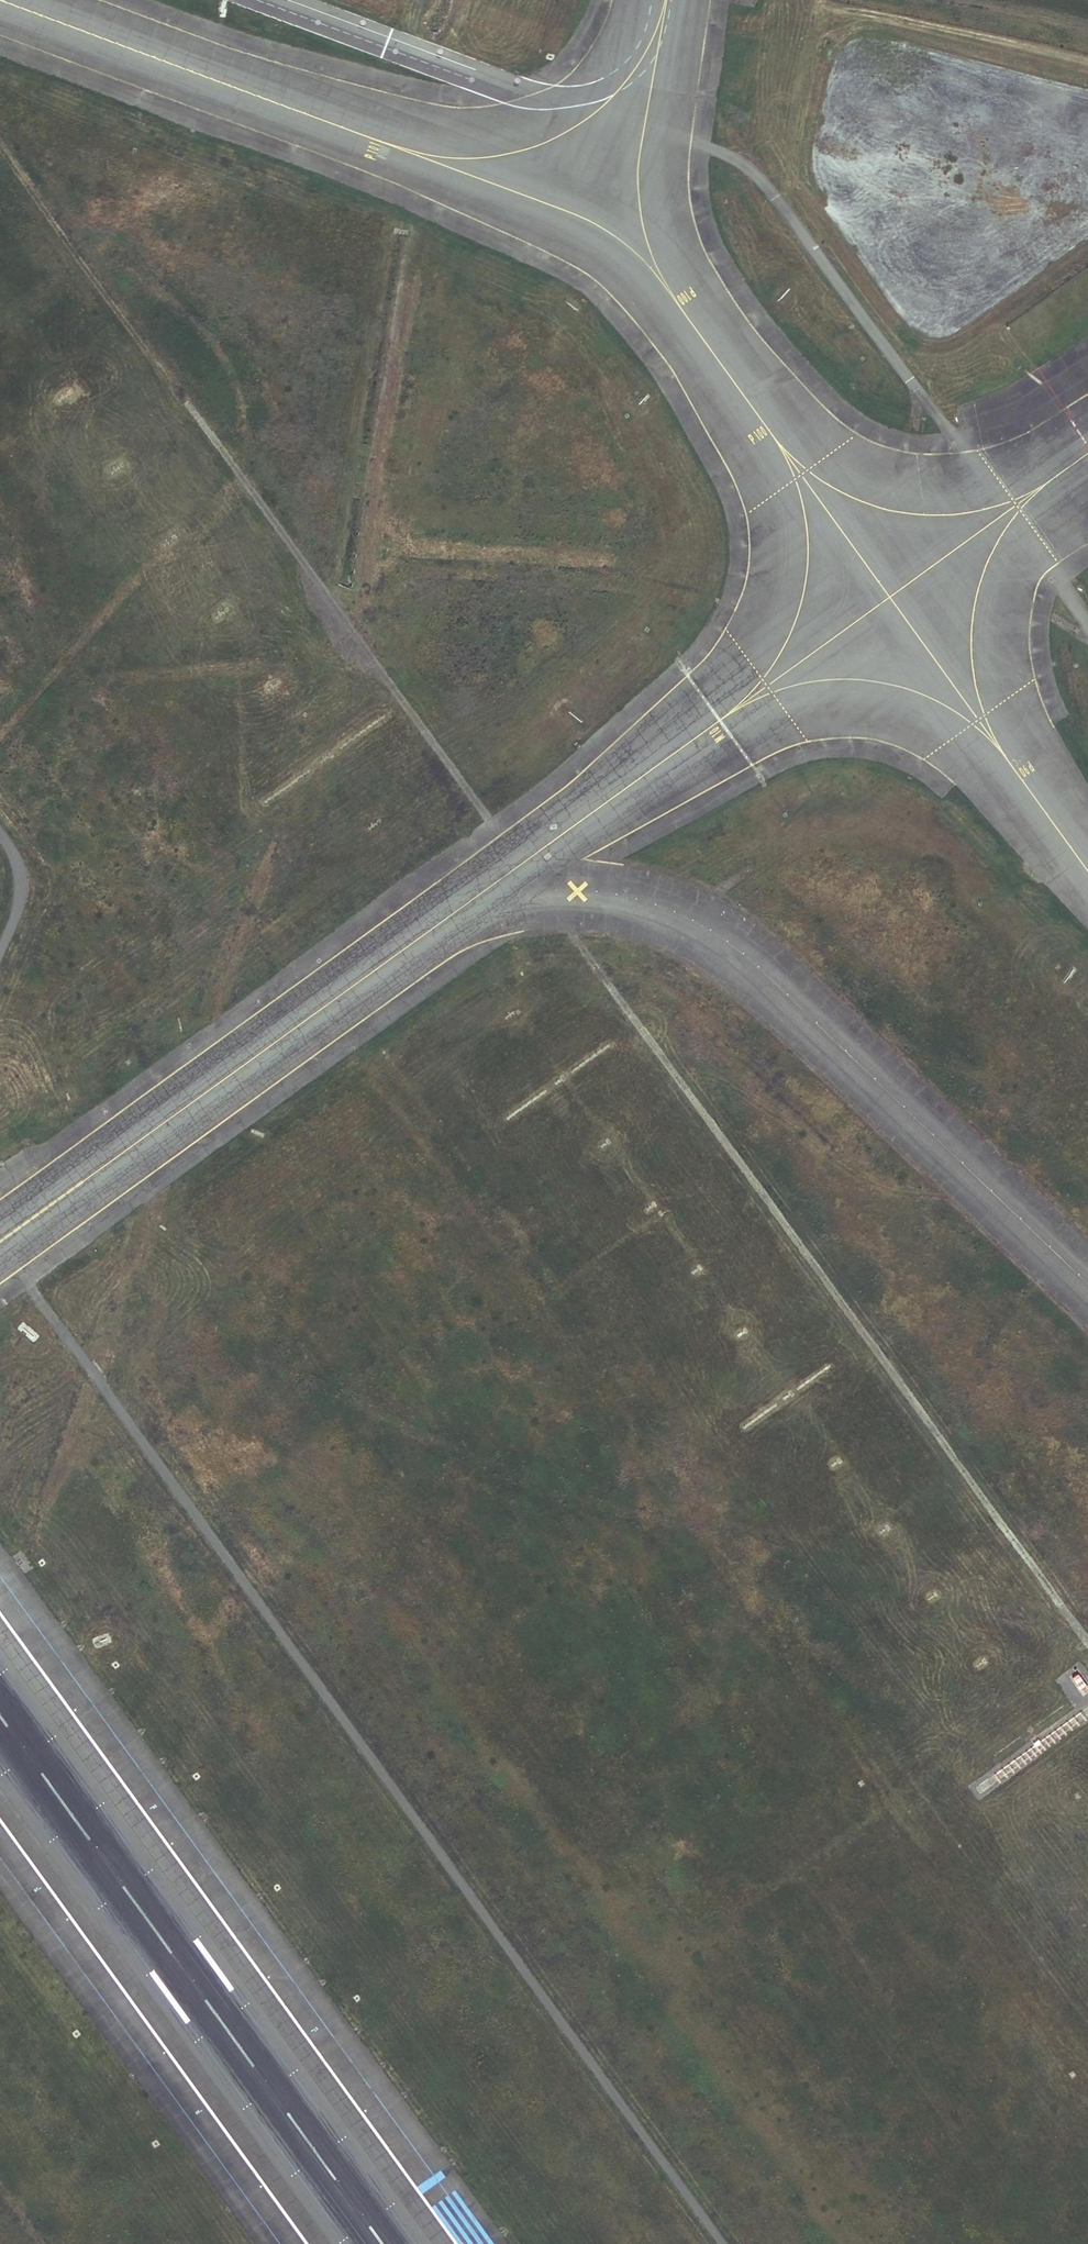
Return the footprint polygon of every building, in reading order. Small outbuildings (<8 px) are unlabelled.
[(846,790),(855,802),(866,793),(858,782),(846,790)]
